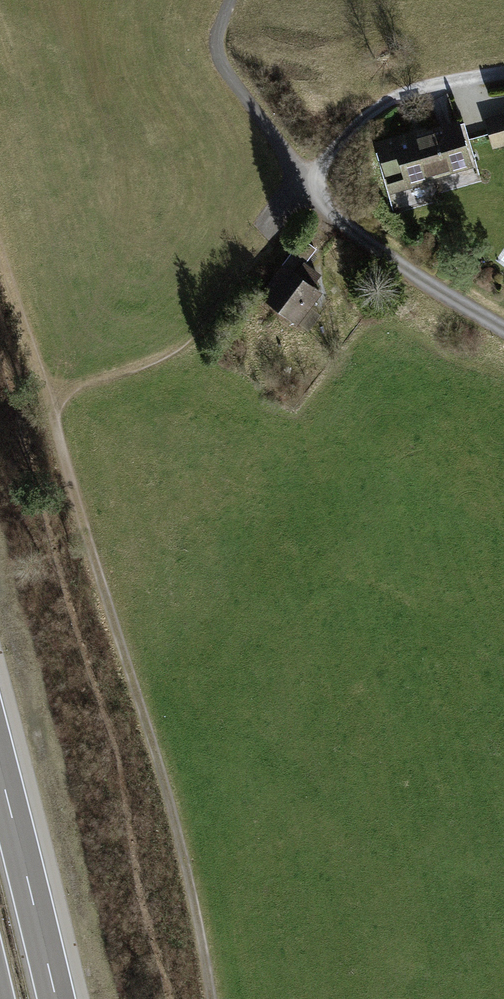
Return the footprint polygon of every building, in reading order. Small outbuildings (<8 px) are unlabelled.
[(482,116),(489,147),(503,143),(503,110),(482,116)] [(458,118),(373,141),(389,196),(474,173),(458,118)] [(315,250),(298,241),(258,295),(291,324),(317,294),(320,279),(306,263),(315,250)]
